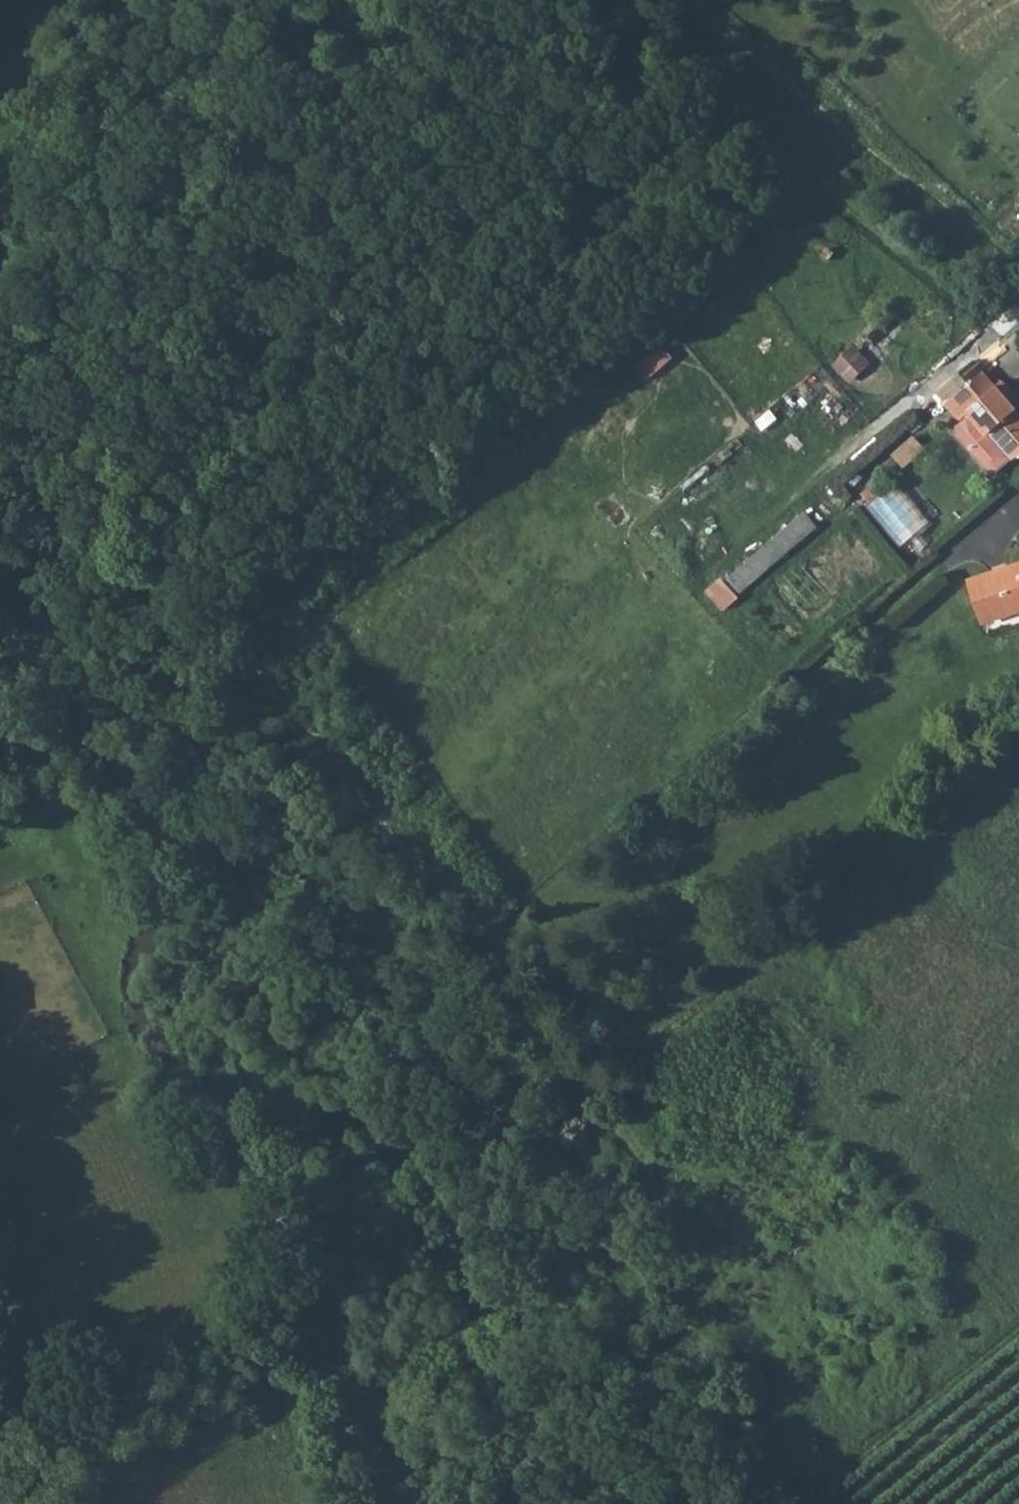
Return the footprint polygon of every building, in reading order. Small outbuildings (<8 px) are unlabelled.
[(856,342),(835,363),(853,381),(874,360),(856,342)] [(1012,458),(1013,460),(1018,455),(1018,414),(1016,411),(1018,408),(1018,402),(1003,384),(997,389),(983,374),(948,405),(961,421),(968,415),(970,418),(959,428),(958,435),(990,471),(998,472),(1012,458)] [(913,434),(894,453),(907,466),(926,447),(913,434)] [(724,607),(821,524),(807,508),(710,591),(724,607)] [(978,613),(1018,601),(1018,555),(966,572),(978,613)]
